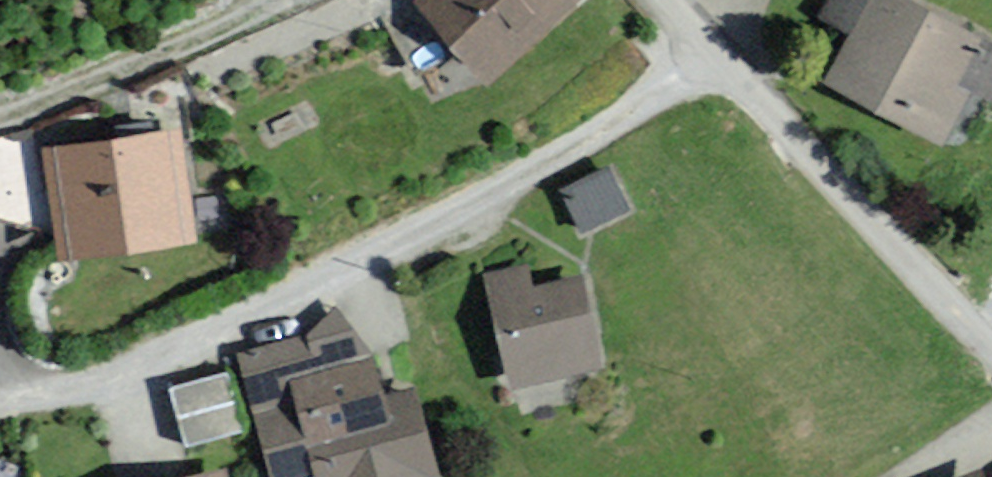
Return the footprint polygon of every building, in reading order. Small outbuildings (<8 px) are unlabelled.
[(567,0),(428,0),(425,3),(488,72),(567,0)] [(896,0),(843,0),(832,21),(856,34),(832,78),(936,133),(983,46),(896,0)] [(208,244),(192,136),(54,156),(69,264),(208,244)] [(624,208),(608,174),(570,191),(585,225),(624,208)] [(545,272),(498,284),(526,390),(616,367),(608,335),(594,282),(550,294),(545,272)] [(330,339),(255,358),(276,441),(316,430),(328,476),(446,476),(425,394),(400,400),(390,362),(339,375),(330,339)]
